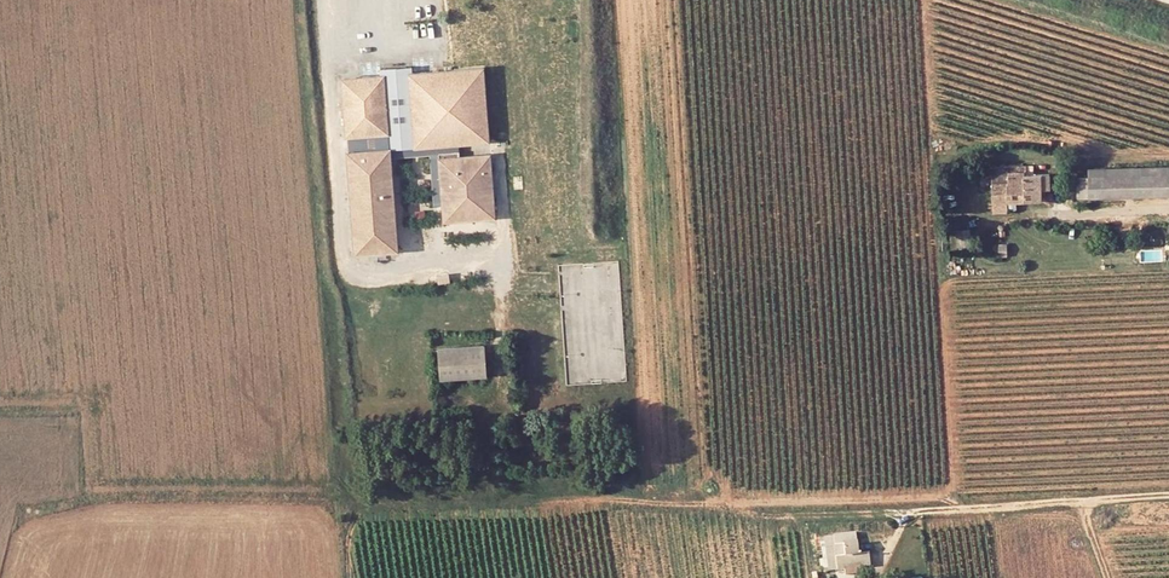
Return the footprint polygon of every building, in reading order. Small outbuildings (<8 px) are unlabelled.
[(380,69),(380,75),(385,75),(389,134),(390,148),(390,150),(415,148),(409,73),(413,73),(413,66),(380,69)] [(413,73),(409,73),(415,148),(450,145),(460,144),(490,142),(484,67),(413,73)] [(380,75),(341,78),(346,138),(389,134),(385,75),(380,75)] [(460,144),(450,145),(451,153),(460,152),(460,144)] [(355,255),(399,251),(390,150),(390,148),(347,152),(355,255)] [(439,158),(443,222),(496,218),(491,154),(461,157),(439,158)] [(1027,165),(994,165),(993,201),(1008,201),(1042,200),(1042,188),(1042,173),(1027,172),(1027,165)] [(1090,199),(1168,197),(1168,166),(1089,168),(1089,178),(1090,199)] [(1090,199),(1089,178),(1076,178),(1077,199),(1090,199)] [(1008,201),(993,201),(993,210),(1007,211),(1008,201)] [(974,246),(971,229),(956,231),(958,248),(974,246)] [(998,244),(999,257),(1008,257),(1007,243),(998,244)] [(480,344),(435,346),(436,380),(482,377),(480,344)] [(856,532),(821,537),(826,572),(844,570),(844,567),(861,564),(861,568),(871,566),(869,553),(860,554),(856,532)] [(861,564),(844,567),(844,570),(845,575),(862,573),(861,568),(861,564)]
